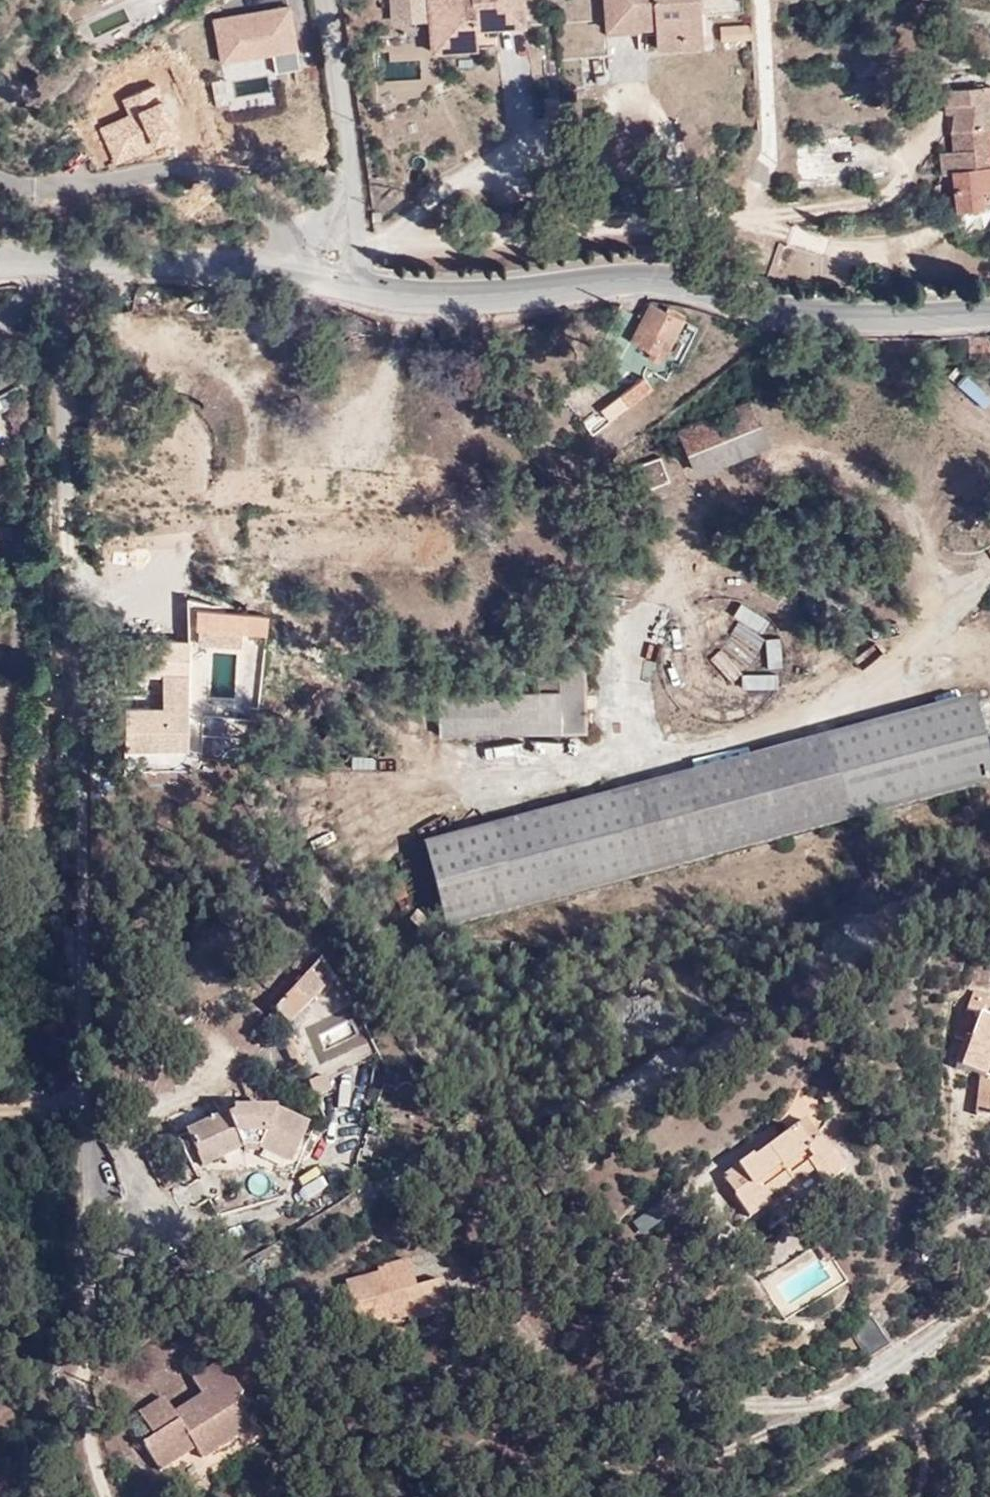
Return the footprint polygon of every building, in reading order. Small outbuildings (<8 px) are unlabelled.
[(389,23),(429,21),(428,0),(388,0),(389,23)] [(429,21),(431,50),(497,45),(496,37),(489,37),(488,29),(526,26),(525,0),(428,0),(429,21)] [(604,32),(656,29),(658,50),(705,47),(702,0),(603,0),(604,32)] [(703,12),(743,10),(743,0),(703,0),(703,12)] [(289,4),(211,18),(219,62),(273,54),(276,71),(301,66),(297,48),(289,4)] [(274,106),(271,76),(249,79),(250,92),(227,95),(230,111),(274,106)] [(942,92),(946,115),(953,115),(950,133),(952,147),(938,152),(941,175),(951,175),(957,228),(982,227),(981,208),(989,207),(989,86),(957,85),(957,89),(942,92)] [(789,103),(775,103),(776,119),(789,119),(789,103)] [(683,323),(651,307),(633,344),(664,360),(683,323)] [(626,404),(651,389),(643,375),(617,390),(626,404)] [(758,398),(762,423),(786,420),(783,395),(758,398)] [(751,407),(681,434),(684,442),(673,447),(678,459),(688,455),(698,474),(769,446),(751,407)] [(663,462),(618,480),(628,501),(671,485),(663,462)] [(209,626),(210,617),(209,604),(190,605),(189,626),(209,626)] [(258,618),(210,617),(209,626),(209,634),(239,634),(258,634),(258,618)] [(126,750),(188,752),(190,642),(141,641),(140,676),(164,677),(164,708),(140,708),(126,708),(126,750)] [(207,698),(235,698),(236,650),(207,649),(207,698)] [(580,738),(558,665),(558,680),(539,679),(538,698),(442,697),(441,738),(580,738)] [(558,665),(580,738),(584,738),(583,665),(558,665)] [(164,677),(140,676),(140,708),(164,708),(164,677)] [(989,717),(989,698),(971,702),(977,727),(989,717)] [(854,818),(977,727),(971,702),(811,747),(598,804),(618,882),(854,818)] [(977,727),(989,779),(989,717),(977,727)] [(977,727),(854,818),(904,806),(989,781),(989,779),(977,727)] [(559,752),(560,740),(533,739),(532,751),(559,752)] [(460,761),(464,747),(439,740),(435,754),(460,761)] [(520,910),(618,882),(598,804),(499,831),(520,910)] [(441,931),(520,910),(499,831),(422,854),(441,931)] [(307,981),(270,1016),(283,1031),(319,998),(307,981)] [(983,1020),(989,1005),(989,1003),(970,994),(962,1019),(977,1023),(957,1074),(978,1083),(972,1120),(989,1121),(989,1023),(983,1020)] [(315,1098),(333,1092),(327,1076),(309,1084),(315,1098)] [(270,1111),(232,1111),(231,1121),(215,1128),(214,1123),(185,1137),(196,1160),(214,1154),(219,1165),(235,1159),(234,1153),(245,1150),(289,1168),(306,1130),(270,1111)] [(809,1129),(723,1186),(750,1226),(779,1209),(776,1204),(791,1194),(786,1186),(807,1173),(823,1195),(844,1181),(809,1129)] [(639,1234),(666,1219),(658,1205),(631,1219),(639,1234)] [(406,1235),(374,1246),(375,1251),(345,1261),(361,1309),(408,1293),(411,1299),(453,1284),(441,1259),(419,1265),(406,1235)] [(866,1325),(845,1339),(862,1366),(883,1353),(866,1325)] [(223,1358),(193,1377),(203,1392),(174,1410),(164,1395),(138,1410),(153,1435),(141,1442),(159,1472),(197,1449),(203,1459),(252,1428),(236,1399),(244,1393),(223,1358)]
